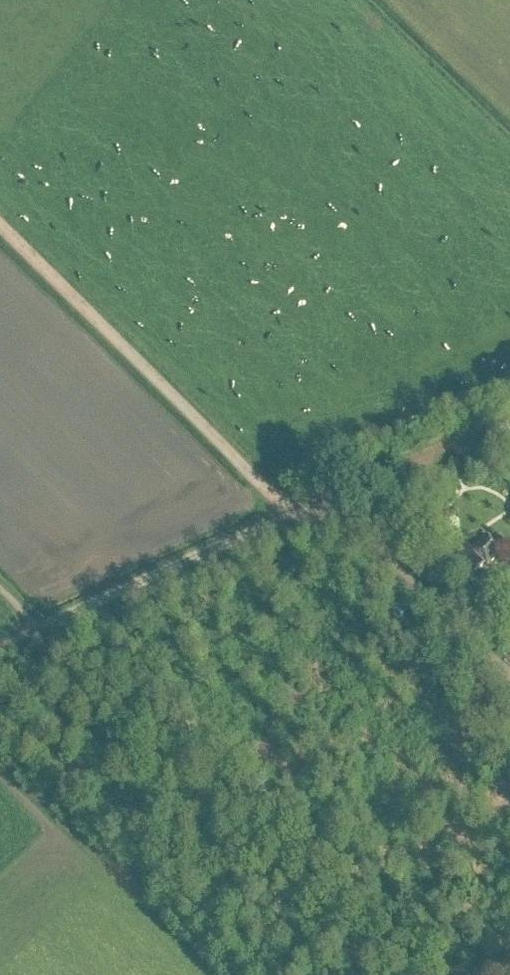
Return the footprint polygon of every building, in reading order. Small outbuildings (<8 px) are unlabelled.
[(423,522),(415,514),(403,526),(411,534),(423,522)] [(471,553),(484,565),(488,568),(503,551),(487,537),(471,553)] [(484,565),(471,553),(459,541),(442,559),(468,583),(484,565)]
